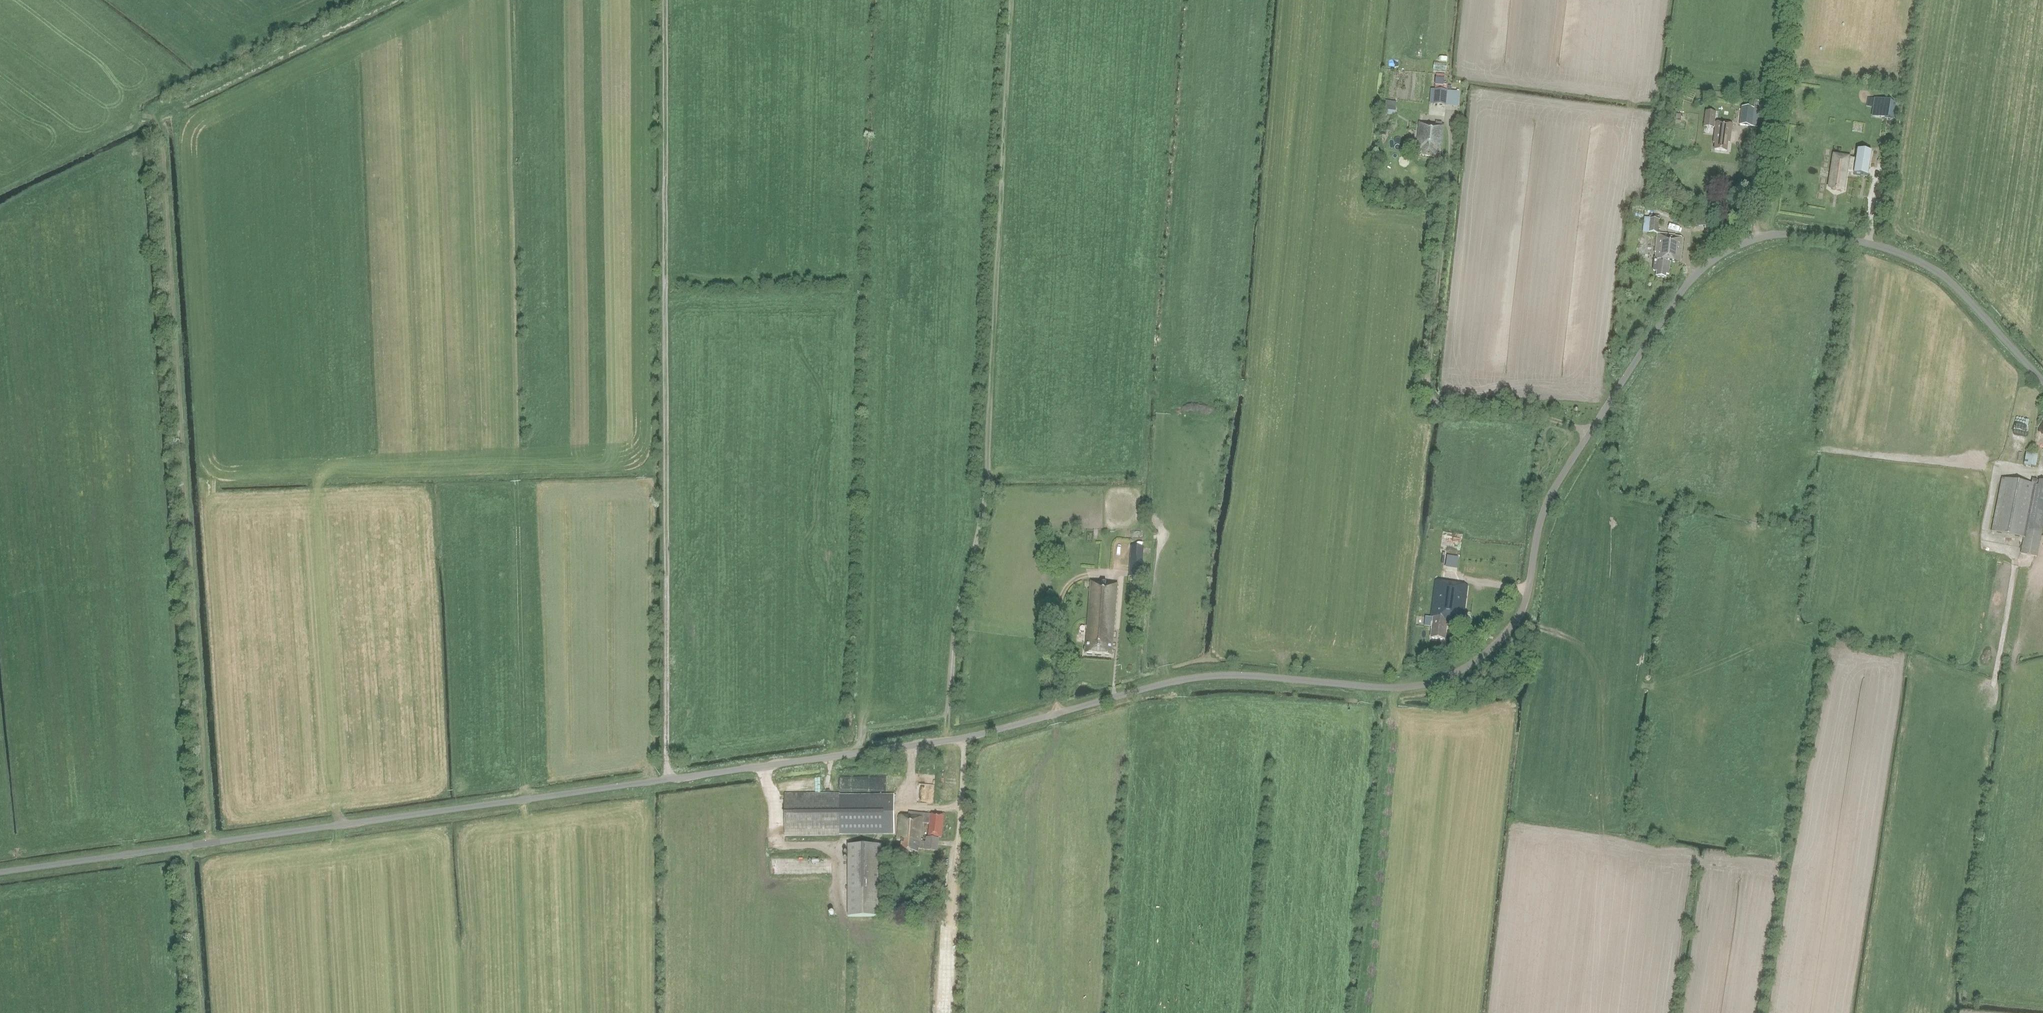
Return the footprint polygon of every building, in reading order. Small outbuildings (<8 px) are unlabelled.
[(1446,93),(1435,91),(1434,104),(1445,105),(1446,93)] [(1867,106),(1874,107),(1873,113),(1894,116),(1896,102),(1868,98),(1867,106)] [(1384,114),(1395,115),(1396,108),(1385,107),(1384,114)] [(1758,127),(1760,109),(1742,107),(1740,125),(1758,127)] [(1714,128),(1716,112),(1706,111),(1704,127),(1714,128)] [(1729,147),(1731,125),(1716,123),(1714,139),(1717,139),(1715,150),(1725,152),(1726,147),(1729,147)] [(1441,153),(1444,126),(1427,124),(1427,125),(1419,125),(1416,150),(1422,151),(1421,157),(1436,158),(1437,152),(1441,153)] [(1828,188),(1845,191),(1848,173),(1854,174),(1868,176),(1872,152),(1857,150),(1856,158),(1850,158),(1851,156),(1833,153),(1828,188)] [(1657,234),(1656,250),(1654,266),(1657,266),(1656,278),(1665,279),(1666,275),(1669,275),(1670,263),(1676,264),(1681,258),(1682,250),(1683,238),(1676,238),(1676,236),(1658,235),(1660,221),(1650,220),(1649,234),(1657,234)] [(2032,466),(2034,455),(2026,454),(2024,465),(2032,466)] [(2042,526),(2042,482),(2039,481),(2038,486),(2002,479),(1992,532),(2024,538),(2021,554),(2037,557),(2042,526)] [(1141,578),(1144,548),(1133,548),(1130,577),(1141,578)] [(1462,627),(1468,587),(1435,582),(1430,618),(1433,619),(1430,639),(1445,641),(1447,625),(1462,627)] [(1113,656),(1118,585),(1092,583),(1086,654),(1113,656)] [(918,801),(932,803),(934,785),(921,783),(918,801)] [(894,796),(840,796),(840,795),(785,795),(785,835),(839,836),(894,836),(894,796)] [(941,838),(943,816),(909,813),(908,817),(900,816),(898,841),(902,841),(901,852),(918,854),(919,850),(938,852),(939,840),(926,839),(926,843),(923,843),(924,824),(930,825),(929,837),(941,838)] [(882,919),(882,847),(848,847),(848,919),(882,919)]
